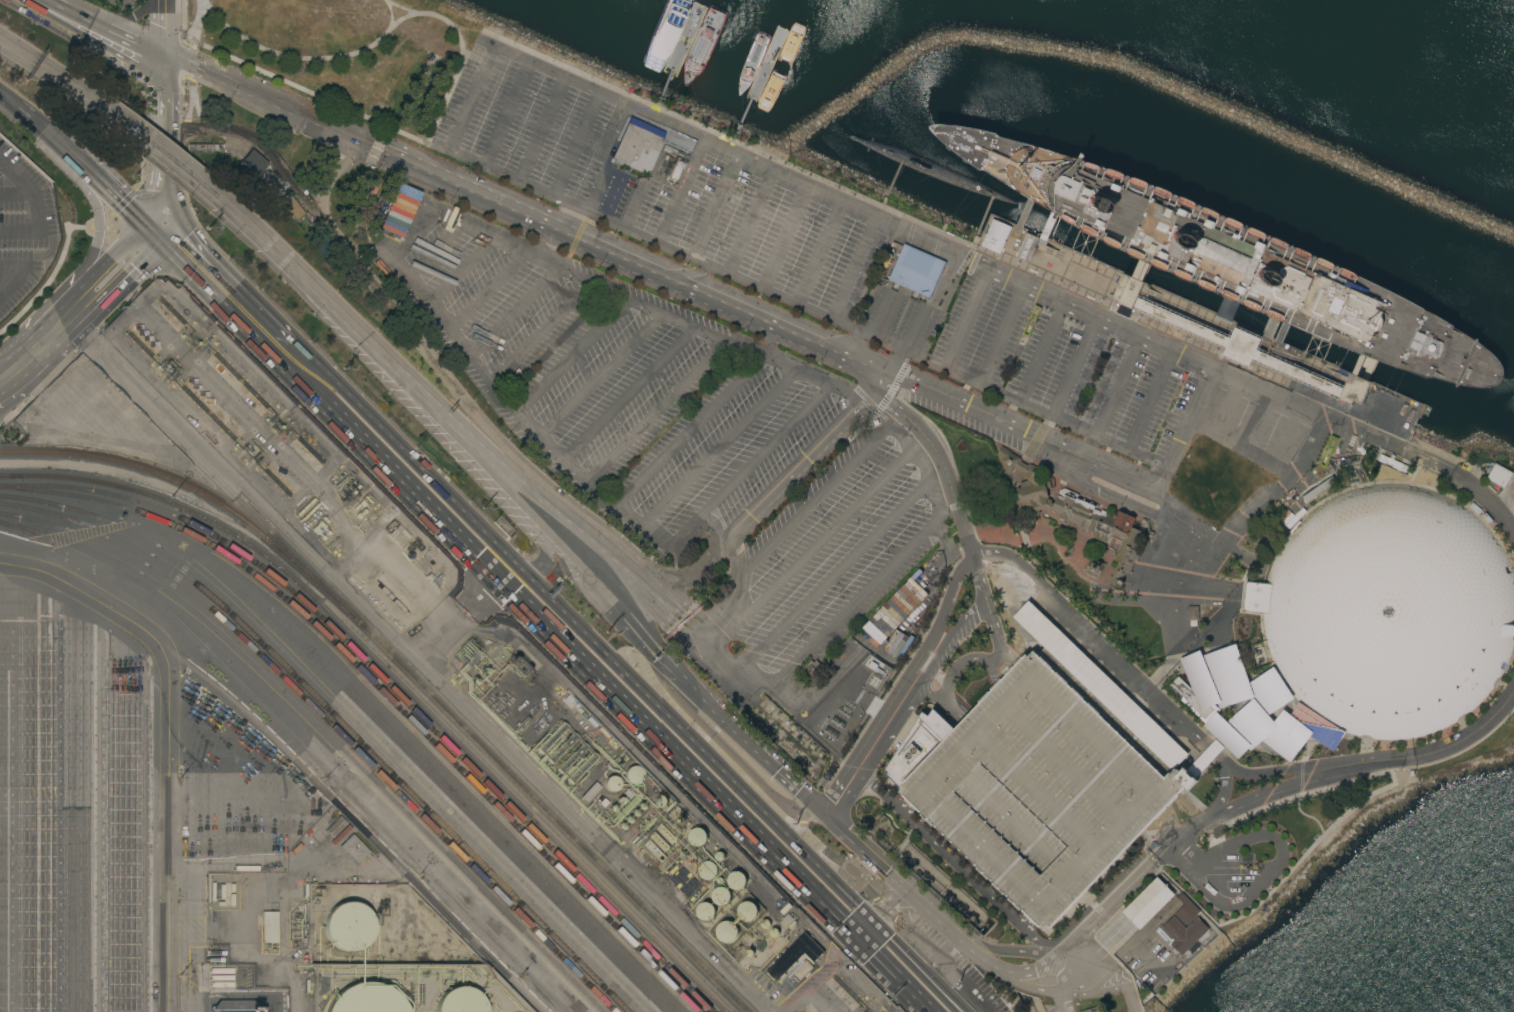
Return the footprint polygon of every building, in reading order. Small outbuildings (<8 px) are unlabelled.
[(630,116),(665,132),(662,138),(663,139),(653,160),(654,161),(647,175),(611,159),(630,116)] [(931,127),(933,124),(948,125),(976,129),(998,136),(1084,160),(1179,196),(1274,237),(1360,276),(1423,308),(1454,324),(1455,329),(1475,339),(1478,343),(1496,356),(1503,366),(1504,376),(1498,385),(1486,388),(1472,388),(1460,385),(1453,385),(1428,377),(1378,361),(1372,358),(1362,354),(1360,353),(1320,337),(1285,322),(1274,318),(1238,302),(1230,299),(1151,264),(1147,262),(1140,259),(1104,242),(1063,219),(1054,213),(1032,199),(1012,187),(975,165),(937,136),(931,127)] [(852,136),(849,140),(887,160),(901,166),(945,184),(986,199),(991,200),(1019,207),(1020,206),(983,189),(937,169),(897,153),(867,141),(852,136)] [(261,165),(250,179),(233,164),(244,151),(261,165)] [(677,179),(670,176),(677,161),(684,164),(677,179)] [(420,192),(398,183),(379,228),(401,237),(420,192)] [(305,213),(296,220),(285,206),(286,205),(281,198),(288,193),(293,199),(294,198),(305,213)] [(1000,254),(981,245),(992,219),(1012,227),(1000,254)] [(1039,238),(1041,236),(1049,239),(1046,246),(1048,247),(1045,253),(1036,248),(1029,263),(1016,257),(1027,233),(1039,238)] [(946,262),(930,299),(889,280),(905,244),(946,262)] [(1138,298),(1230,338),(1235,327),(1261,339),(1256,350),(1260,352),(1266,354),(1272,339),(1278,341),(1351,373),(1360,353),(1378,361),(1369,381),(1371,383),(1362,405),(1354,401),(1352,406),(1339,400),(1340,398),(1252,359),(1249,366),(1223,355),(1227,348),(1134,307),(1133,309),(1120,303),(1121,299),(1115,296),(1119,288),(1117,287),(1124,273),(1133,277),(1140,259),(1151,264),(1143,282),(1145,283),(1138,298)] [(1224,297),(1239,303),(1231,322),(1222,317),(1216,315),(1224,297)] [(1093,532),(1087,529),(1086,531),(1077,526),(1077,525),(1073,523),(1072,526),(1066,523),(1066,521),(1057,517),(1059,514),(1046,508),(1039,510),(1040,515),(1029,518),(1026,505),(1021,506),(1020,502),(1018,503),(1016,498),(1019,498),(1016,489),(1021,488),(1020,483),(1027,481),(1027,478),(1023,476),(1025,474),(1015,468),(1012,473),(1007,475),(998,452),(1001,446),(1012,452),(1011,453),(1021,458),(1019,461),(1029,466),(1030,464),(1052,477),(1049,479),(1051,488),(1047,489),(1049,498),(1047,498),(1047,500),(1048,499),(1052,501),(1051,502),(1054,503),(1060,490),(1064,488),(1079,494),(1077,498),(1095,506),(1094,509),(1101,512),(1102,510),(1106,512),(1105,514),(1112,517),(1114,513),(1118,515),(1120,511),(1136,518),(1132,526),(1139,529),(1139,528),(1145,531),(1143,535),(1142,534),(1135,550),(1139,552),(1135,560),(1137,561),(1133,569),(1132,568),(1129,573),(1126,572),(1122,580),(1123,581),(1123,583),(1123,584),(1122,586),(1120,587),(1116,586),(1116,587),(1107,583),(1110,576),(1111,576),(1118,562),(1113,560),(1122,541),(1112,536),(1111,539),(1108,537),(1106,543),(1091,536),(1093,532)] [(1513,473),(1504,489),(1486,478),(1495,462),(1513,473)] [(1249,750),(1240,760),(1226,747),(1217,738),(1204,726),(1217,713),(1228,723),(1251,702),(1250,699),(1220,711),(1218,704),(1211,707),(1214,710),(1210,714),(1209,714),(1211,716),(1207,720),(1205,718),(1204,720),(1169,686),(1178,676),(1192,689),(1179,659),(1200,651),(1202,657),(1236,646),(1250,684),(1275,667),(1270,656),(1266,642),(1264,628),(1263,614),(1243,611),(1246,581),(1266,584),(1269,572),(1274,561),(1279,550),(1285,540),(1293,530),(1301,521),(1310,513),(1320,506),(1330,500),(1341,495),(1352,491),(1364,487),(1376,485),(1388,485),(1400,485),(1412,486),(1424,489),(1435,493),(1446,497),(1457,503),(1467,510),(1476,517),(1485,526),(1492,535),(1499,545),(1505,556),(1510,567),(1513,578),(1513,644),(1513,648),(1509,662),(1503,674),(1495,686),(1487,697),(1477,707),(1466,716),(1454,724),(1442,730),(1428,735),(1415,738),(1401,740),(1387,740),(1373,739),(1359,737),(1346,732),(1334,754),(1311,738),(1291,763),(1264,742),(1252,753),(1249,750)] [(1187,754),(1172,770),(1012,617),(1028,601),(1187,754)] [(1169,772),(1175,777),(1184,768),(1186,770),(1188,772),(1187,772),(1193,778),(1194,777),(1195,779),(1197,781),(1188,790),(1185,787),(1159,814),(1140,834),(1051,927),(1045,922),(1040,927),(1035,923),(1029,917),(910,803),(903,796),(908,790),(902,784),(899,787),(886,775),(888,773),(884,771),(922,712),(928,716),(933,708),(955,729),(963,720),(996,685),(1009,672),(1026,654),(1032,661),(1037,655),(1164,778),(1169,772)] [(573,735),(547,760),(542,755),(568,729),(573,735)] [(555,768),(550,763),(575,737),(581,743),(555,768)] [(1208,747),(1217,738),(1226,747),(1219,754),(1215,758),(1195,779),(1194,777),(1193,778),(1187,772),(1188,772),(1186,770),(1208,747)] [(642,780),(641,781),(639,782),(638,783),(636,784),(635,784),(633,784),(631,784),(630,783),(629,782),(627,781),(626,780),(625,778),(625,777),(625,775),(625,773),(625,772),(626,770),(627,769),(628,768),(629,767),(630,766),(632,765),(633,765),(635,765),(637,765),(638,766),(640,767),(641,768),(642,769),(643,771),(643,772),(643,774),(643,775),(643,777),(643,779),(642,780)] [(619,788),(618,789),(615,790),(613,791),(610,791),(608,789),(606,787),(605,785),(605,782),(605,781),(606,778),(608,777),(611,775),(612,775),(615,776),(617,777),(619,779),(620,781),(620,784),(620,786),(619,788)] [(657,798),(658,796),(660,795),(662,795),(664,795),(666,797),(667,799),(668,801),(668,803),(666,805),(664,806),(662,807),(660,807),(658,807),(657,805),(656,802),(656,800),(657,798)] [(660,820),(681,840),(680,842),(678,840),(664,854),(668,858),(663,864),(641,843),(647,837),(645,835),(660,820)] [(706,842),(705,843),(704,844),(703,845),(701,846),(700,846),(698,846),(696,846),(695,846),(693,845),(692,844),(691,843),(690,842),(689,840),(688,839),(688,837),(688,835),(689,834),(690,832),(690,831),(692,830),(693,829),(694,828),(696,828),(698,827),(699,828),(701,828),(702,829),(704,830),(705,831),(706,832),(707,834),(707,835),(707,837),(707,838),(707,840),(706,842)] [(370,851),(357,864),(339,846),(352,833),(370,851)] [(716,875),(715,876),(714,877),(713,878),(711,879),(710,879),(708,880),(707,879),(705,879),(704,878),(702,878),(701,876),(700,875),(699,874),(699,872),(699,870),(699,869),(699,867),(700,866),(701,864),(702,863),(703,862),(705,861),(706,861),(708,861),(709,861),(711,861),(712,862),(714,863),(715,864),(716,865),(717,867),(717,868),(717,870),(717,872),(717,873),(716,875)] [(745,884),(745,886),(744,887),(742,888),(741,889),(739,889),(738,890),(736,890),(735,889),(733,889),(732,888),(730,887),(729,886),(729,884),(728,883),(728,881),(728,880),(728,878),(729,876),(729,875),(730,874),(732,873),(733,872),(735,871),(736,871),(738,871),(739,871),(741,872),(742,873),(744,874),(745,875),(745,876),(746,878),(746,880),(746,881),(746,883),(745,884)] [(1140,930),(1122,912),(1157,876),(1165,885),(1166,884),(1168,885),(1167,887),(1175,895),(1140,930)] [(729,902),(728,903),(727,904),(725,905),(724,905),(722,905),(720,905),(719,905),(717,904),(716,904),(715,902),(714,901),(713,900),(712,898),(712,896),(712,895),(713,893),(713,892),(714,890),(715,889),(716,888),(718,887),(720,887),(721,887),(723,887),(724,887),(726,888),(727,889),(728,890),(729,891),(730,892),(731,894),(731,896),(731,897),(730,899),(730,900),(729,902)] [(325,920),(327,914),(329,911),(333,907),(337,904),(341,903),(346,901),(350,901),(354,902),(360,904),(364,906),(367,909),(370,913),(372,918),(373,923),(373,927),(373,932),(371,937),(367,943),(363,946),(359,949),(354,950),(349,951),(344,950),(337,948),(332,944),(328,939),(326,935),(325,930),(324,924),(325,920)] [(756,917),(755,919),(754,920),(752,921),(750,921),(749,921),(747,921),(745,921),(744,920),(742,919),(741,918),(740,917),(739,915),(739,913),(738,912),(738,910),(739,908),(739,907),(740,905),(742,904),(743,903),(745,902),(746,901),(748,901),(750,901),(751,902),(753,902),(754,903),(756,904),(757,906),(758,907),(758,909),(758,911),(758,913),(758,914),(757,916),(756,917)] [(714,917),(712,918),(711,919),(710,920),(708,921),(707,921),(705,921),(703,921),(702,920),(701,919),(699,918),(698,917),(697,915),(697,914),(697,912),(697,911),(697,909),(697,908),(698,906),(699,905),(701,904),(702,903),(704,902),(705,902),(707,902),(708,902),(710,903),(711,904),(712,905),(714,906),(714,908),(715,909),(715,911),(715,912),(715,914),(714,915),(714,917)] [(278,942),(263,942),(262,911),(277,911),(278,942)] [(1183,956),(1171,944),(1174,940),(1162,928),(1174,916),(1186,928),(1197,917),(1209,929),(1183,956)] [(738,935),(737,937),(736,939),(735,940),(733,941),(732,942),(730,942),(728,943),(726,943),(724,942),(723,941),(721,940),(720,939),(719,937),(718,936),(717,934),(717,932),(717,930),(718,928),(718,927),(719,925),(721,924),(722,922),(724,922),(726,921),(728,921),(729,921),(731,921),(733,922),(735,923),(736,925),(737,926),(738,928),(738,930),(739,932),(739,933),(738,935)] [(790,967),(791,968),(789,970),(788,969),(783,975),(783,976),(781,978),(781,977),(777,981),(775,979),(774,980),(773,979),(773,978),(769,974),(769,975),(767,973),(768,973),(766,971),(784,953),(782,951),(786,947),(788,949),(805,932),(824,951),(814,962),(805,953),(790,967)] [(407,1008),(409,1011),(326,1011),(328,1007),(331,1001),(335,996),(340,991),(346,987),(354,983),(359,982),(366,981),(373,982),(379,983),(389,987),(397,992),(402,998),(407,1008)] [(486,1009),(485,1011),(436,1011),(436,1009),(437,1003),(438,1000),(441,996),(445,992),(449,989),(454,987),(460,986),(466,986),(471,988),(476,992),(480,996),(484,1001),(485,1005),(486,1009)]
